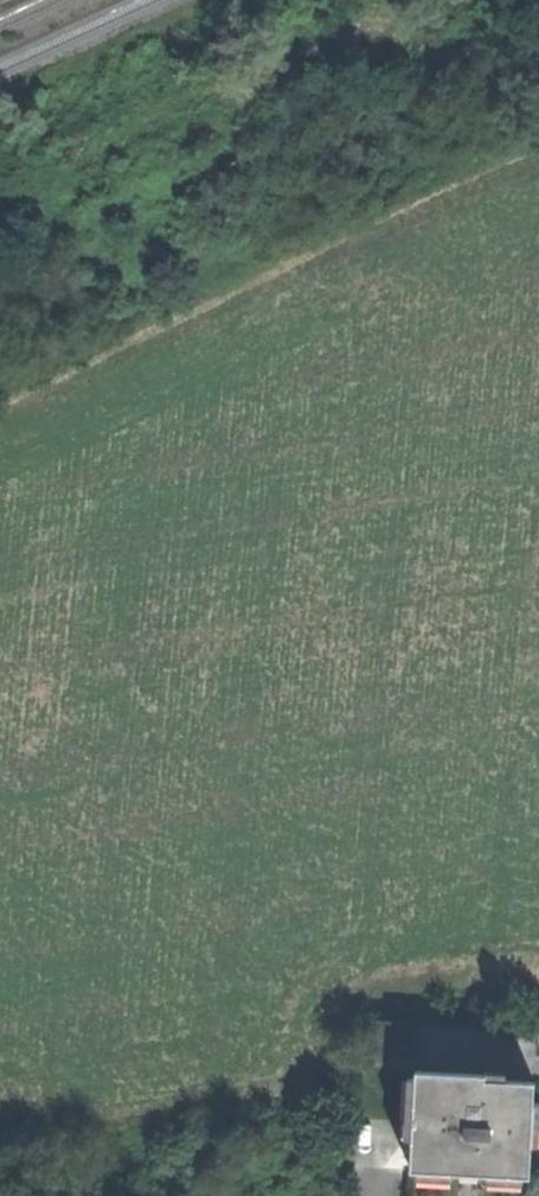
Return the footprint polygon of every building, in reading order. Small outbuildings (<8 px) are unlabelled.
[(465,1176),(529,1179),(533,1084),(484,1081),(484,1077),(414,1073),(409,1174),(465,1176)]
